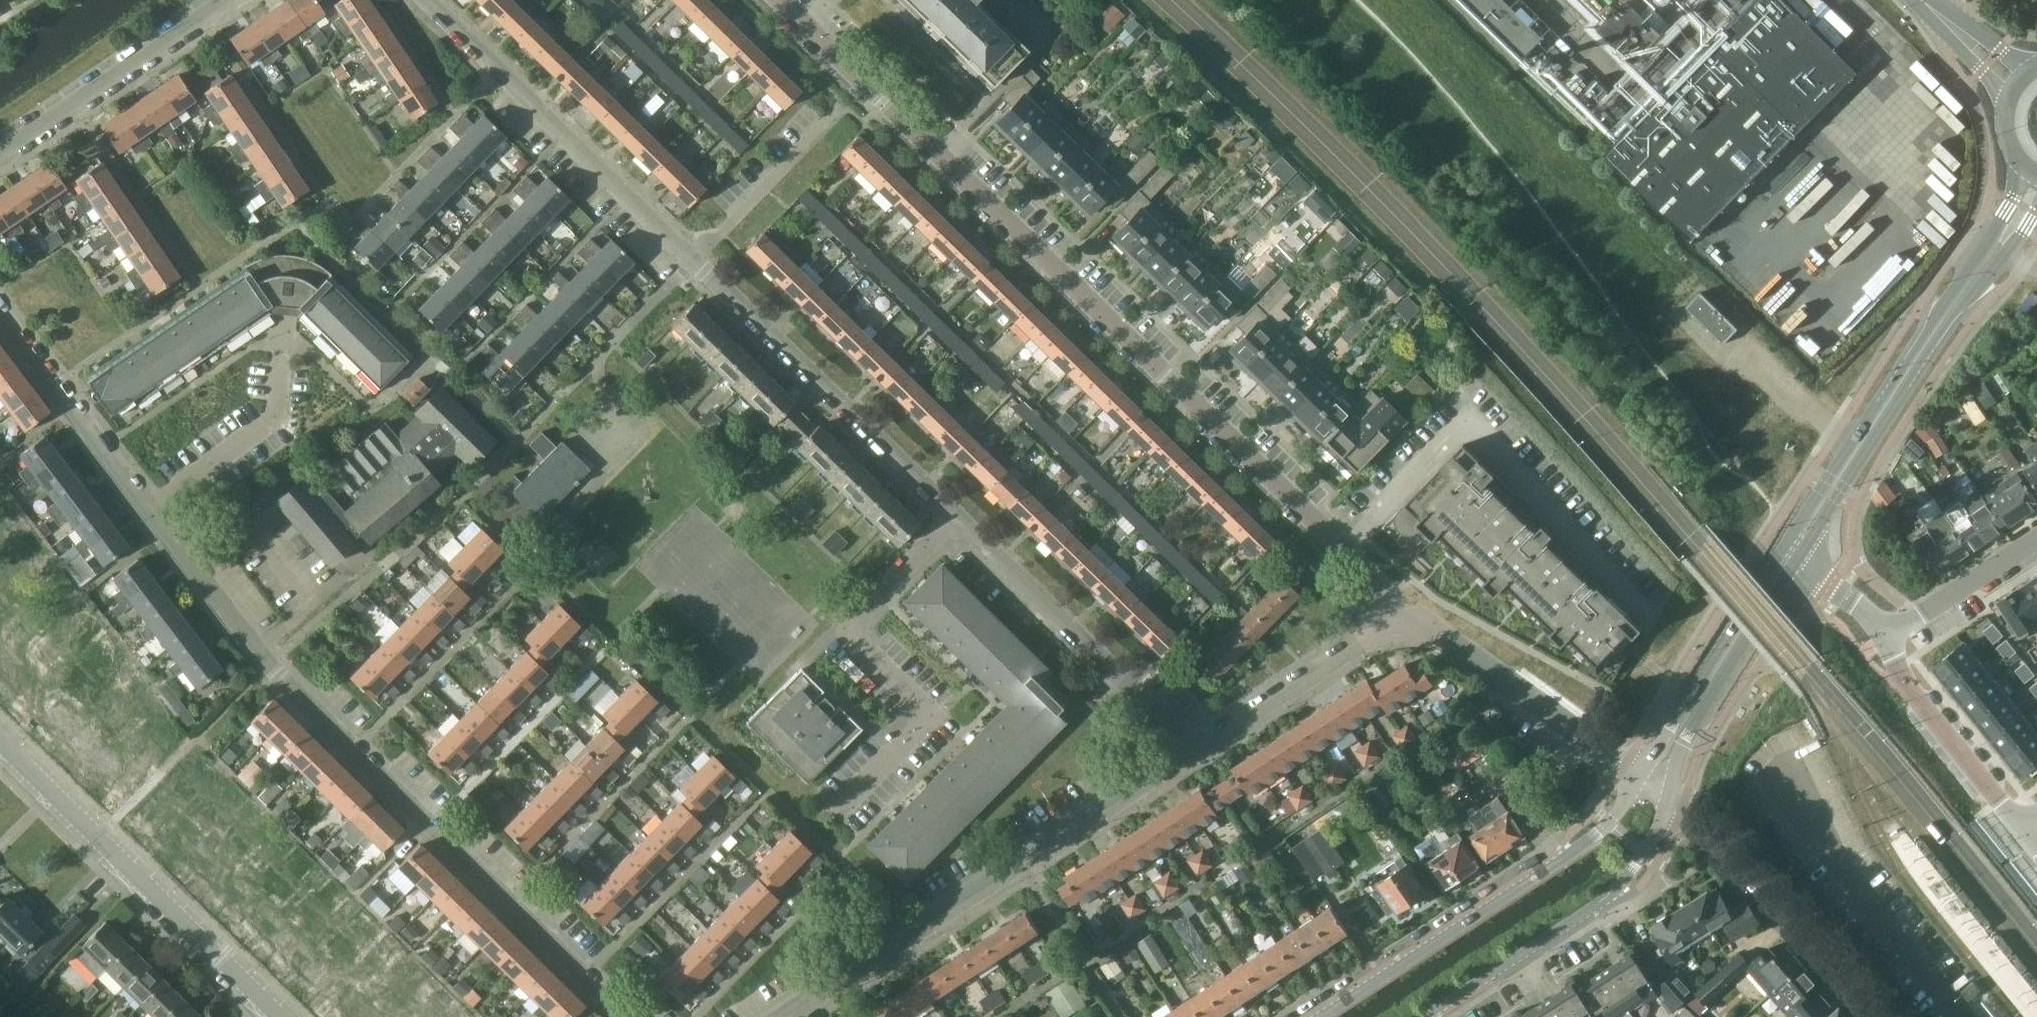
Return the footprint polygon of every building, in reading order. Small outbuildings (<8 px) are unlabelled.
[(269,13),(286,37),(296,30),(303,40),(312,34),(288,0),(287,0),(269,13)] [(312,34),(320,29),(313,19),(324,11),(319,4),(316,0),(288,0),(312,34)] [(367,0),(340,0),(334,4),(342,15),(332,22),(338,30),(372,7),(367,0)] [(514,3),(517,0),(482,0),(480,2),(498,20),(514,3)] [(599,0),(586,0),(585,1),(594,10),(602,3),(599,0)] [(706,0),(673,0),(693,20),(709,3),(706,0)] [(923,23),(929,17),(943,30),(937,37),(964,63),(970,57),(980,67),(974,73),(990,88),(1027,50),(1000,24),(996,28),(971,4),(975,0),(899,0),(923,23)] [(1504,0),(1452,0),(1516,63),(1542,37),(1504,0)] [(1782,0),(1757,0),(1605,154),(1692,240),(1791,138),(1790,138),(1855,72),(1782,0)] [(1855,26),(1828,0),(1805,0),(1817,11),(1813,16),(1841,41),(1855,26)] [(1626,1),(1600,28),(1634,62),(1661,35),(1626,1)] [(516,37),(532,21),(514,3),(498,20),(516,37)] [(611,12),(602,3),(594,10),(603,19),(611,12)] [(727,21),(709,3),(693,20),(711,37),(727,21)] [(1112,3),(1095,21),(1108,33),(1125,16),(1112,3)] [(385,26),(372,7),(338,30),(343,38),(353,32),(360,43),(385,26)] [(269,13),(249,26),(273,61),(281,55),(275,45),(286,37),(269,13)] [(1130,17),(1122,26),(1137,39),(1145,30),(1130,17)] [(621,36),(629,29),(619,20),(612,28),(621,36)] [(534,55),(550,39),(532,21),(516,37),(534,55)] [(745,38),(727,21),(711,37),(729,55),(745,38)] [(249,26),(230,39),(247,64),(258,56),(265,66),(273,61),(249,26)] [(398,45),(385,26),(360,43),(368,53),(358,60),(363,68),(398,45)] [(320,29),(312,34),(320,47),(328,41),(320,29)] [(638,38),(629,29),(621,36),(630,45),(638,38)] [(647,47),(638,38),(630,45),(639,54),(647,47)] [(763,56),(745,38),(729,55),(747,72),(763,56)] [(568,56),(550,39),(534,55),(553,73),(561,81),(568,74),(565,71),(565,66),(562,63),(568,56)] [(411,64),(398,45),(363,68),(369,77),(379,70),(386,81),(411,64)] [(656,55),(647,47),(639,54),(648,63),(656,55)] [(665,64),(656,55),(648,63),(657,72),(665,64)] [(581,61),(577,65),(568,56),(562,63),(565,66),(565,71),(568,74),(561,81),(579,99),(595,83),(586,74),(591,70),(581,61)] [(781,73),(763,56),(747,72),(765,90),(781,73)] [(302,62),(288,72),(296,85),(310,75),(302,62)] [(342,64),(331,71),(339,82),(349,76),(342,64)] [(424,83),(411,64),(386,81),(393,92),(383,98),(389,106),(398,99),(399,100),(424,83)] [(666,81),(674,73),(665,64),(657,72),(666,81)] [(1039,77),(1030,68),(1029,68),(1031,70),(1023,78),(1031,86),(1039,77)] [(178,75),(159,88),(182,122),(190,117),(183,107),(195,100),(190,92),(189,91),(199,85),(190,71),(180,78),(178,75)] [(1183,71),(1176,78),(1183,84),(1189,77),(1183,71)] [(683,82),(674,73),(666,81),(676,89),(683,82)] [(707,100),(712,96),(691,73),(686,77),(707,100)] [(799,91),(781,73),(765,90),(783,108),(799,91)] [(243,94),(229,74),(205,91),(213,103),(203,109),(208,118),(243,94)] [(1008,140),(1042,105),(1027,91),(1031,86),(1023,78),(1021,76),(1002,96),(1011,105),(992,124),(1008,140)] [(282,79),(272,85),(277,94),(288,87),(282,79)] [(692,91),(683,82),(676,89),(685,98),(692,91)] [(436,101),(424,83),(399,100),(411,118),(436,101)] [(613,101),(595,83),(579,99),(597,117),(613,101)] [(159,88),(140,100),(156,125),(157,125),(163,135),(174,128),(182,122),(159,88)] [(1087,90),(1080,97),(1085,102),(1089,102),(1094,97),(1087,90)] [(355,91),(348,96),(353,103),(360,98),(355,91)] [(701,100),(692,91),(685,98),(694,107),(701,100)] [(256,113),(243,94),(208,118),(214,126),(224,119),(231,130),(256,113)] [(140,100),(119,115),(142,149),(152,142),(145,132),(156,125),(140,100)] [(710,108),(701,100),(694,107),(703,116),(710,108)] [(615,135),(631,118),(613,101),(597,117),(615,135)] [(1027,152),(1062,116),(1046,101),(1042,105),(1008,140),(1019,151),(1023,148),(1027,152)] [(1215,118),(1210,124),(1217,132),(1223,126),(1225,128),(1237,117),(1223,104),(1212,115),(1215,118)] [(719,117),(710,108),(703,116),(712,125),(719,117)] [(269,133),(256,113),(231,130),(238,141),(228,148),(233,156),(269,133)] [(474,124),(463,113),(456,120),(489,152),(504,136),(483,115),(474,124)] [(119,115),(101,126),(118,151),(129,144),(135,154),(142,149),(119,115)] [(1039,170),(1077,131),(1062,116),(1027,152),(1031,156),(1028,159),(1039,170)] [(721,134),(728,126),(719,117),(712,125),(721,134)] [(649,136),(631,118),(615,135),(633,152),(649,136)] [(489,152),(456,120),(449,127),(460,137),(451,147),(473,168),(489,152)] [(375,123),(369,127),(378,140),(384,136),(375,123)] [(737,135),(728,126),(721,134),(730,142),(737,135)] [(1245,130),(1236,140),(1245,148),(1254,138),(1245,130)] [(1058,182),(1089,151),(1093,146),(1077,131),(1039,170),(1050,181),(1053,178),(1058,182)] [(281,152),(269,133),(233,156),(239,165),(249,158),(257,168),(281,152)] [(1137,133),(1127,143),(1136,152),(1146,142),(1137,133)] [(746,144),(737,135),(730,142),(739,152),(746,144)] [(667,154),(649,136),(633,152),(651,170),(667,154)] [(856,137),(841,153),(858,170),(874,154),(865,145),(856,137)] [(473,168),(451,147),(442,156),(431,146),(424,153),(457,185),(473,168)] [(1274,149),(1265,158),(1271,165),(1280,156),(1274,149)] [(216,150),(201,159),(208,171),(223,161),(216,150)] [(1149,150),(1140,159),(1150,169),(1150,168),(1148,167),(1156,159),(1158,161),(1159,160),(1149,150)] [(1070,200),(1104,166),(1089,151),(1058,182),(1062,186),(1059,190),(1070,200)] [(294,171),(281,152),(257,168),(264,179),(254,186),(259,194),(294,171)] [(457,185),(424,153),(417,160),(427,170),(418,180),(441,201),(457,185)] [(669,187),(685,171),(667,154),(651,170),(669,187)] [(874,154),(858,170),(876,187),(892,171),(874,154)] [(522,155),(512,164),(520,172),(529,163),(522,155)] [(1281,157),(1269,168),(1284,184),(1296,172),(1281,157)] [(1149,169),(1150,169),(1140,159),(1132,168),(1141,177),(1142,177),(1140,175),(1148,167),(1149,169)] [(49,162),(29,175),(46,200),(53,210),(61,205),(54,195),(65,187),(49,162)] [(74,197),(80,206),(114,182),(100,162),(76,179),(84,191),(74,197)] [(1155,173),(1164,183),(1173,174),(1163,164),(1162,165),(1165,167),(1157,175),(1155,173)] [(1131,184),(1124,176),(1123,176),(1119,180),(1104,166),(1070,200),(1086,216),(1106,196),(1115,205),(1134,186),(1131,184)] [(1141,177),(1132,168),(1124,176),(1131,184),(1139,176),(1141,178),(1141,177)] [(307,190),(294,171),(259,194),(265,202),(275,196),(283,206),(307,190)] [(687,205),(703,189),(685,171),(669,187),(687,205)] [(892,171),(876,187),(894,205),(910,189),(892,171)] [(1164,183),(1155,173),(1154,174),(1156,176),(1148,184),(1147,182),(1146,182),(1156,191),(1164,183)] [(1298,174),(1289,183),(1300,195),(1309,186),(1298,174)] [(29,175),(11,188),(27,213),(46,200),(29,175)] [(537,186),(526,175),(519,183),(552,214),(568,198),(546,177),(537,186)] [(441,201),(418,180),(409,189),(398,179),(391,186),(402,197),(402,196),(425,218),(441,201)] [(127,201),(114,182),(80,206),(85,214),(95,207),(102,218),(127,201)] [(1148,200),(1156,191),(1146,182),(1146,183),(1148,184),(1140,192),(1148,200)] [(552,214),(519,183),(512,190),(523,200),(514,210),(536,231),(552,214)] [(0,195),(0,213),(15,236),(16,235),(24,247),(30,242),(23,231),(23,230),(17,220),(27,213),(11,188),(0,195)] [(910,189),(894,205),(904,214),(899,220),(907,228),(912,222),(928,206),(910,189)] [(805,206),(813,198),(805,190),(797,198),(805,206)] [(1148,200),(1140,192),(1138,190),(1119,210),(1128,218),(1109,238),(1125,254),(1163,215),(1148,200)] [(402,196),(402,197),(386,213),(409,234),(425,218),(402,196)] [(822,207),(813,198),(805,206),(815,215),(822,207)] [(140,220),(127,201),(102,218),(109,228),(99,235),(105,243),(140,220)] [(928,206),(912,222),(931,240),(946,224),(928,206)] [(831,216),(822,207),(815,215),(824,224),(831,216)] [(536,231),(514,210),(505,219),(495,209),(488,216),(520,247),(536,231)] [(252,212),(244,217),(250,227),(258,221),(252,212)] [(0,231),(7,241),(15,236),(0,213),(0,231)] [(409,234),(386,213),(370,229),(393,251),(409,234)] [(1144,266),(1179,230),(1163,215),(1125,254),(1136,265),(1139,261),(1144,266)] [(520,247),(488,216),(481,223),(492,233),(483,243),(504,264),(520,247)] [(840,225),(831,216),(824,224),(833,233),(840,225)] [(258,221),(250,227),(257,238),(269,230),(263,219),(258,221)] [(393,251),(370,229),(370,230),(359,219),(353,225),(364,236),(354,246),(376,268),(393,251)] [(153,239),(140,220),(105,243),(111,251),(121,245),(128,256),(153,239)] [(946,224),(931,240),(949,258),(964,241),(946,224)] [(849,234),(840,225),(833,233),(842,241),(849,234)] [(56,230),(44,238),(51,249),(63,241),(56,230)] [(1156,284),(1185,253),(1171,239),(1179,231),(1179,230),(1144,266),(1148,270),(1145,273),(1156,284)] [(1349,231),(1332,248),(1344,259),(1360,242),(1349,231)] [(760,234),(745,250),(763,268),(779,252),(761,234),(760,234)] [(858,242),(849,234),(842,241),(851,250),(858,242)] [(433,236),(424,245),(437,257),(446,248),(433,236)] [(829,238),(819,248),(824,252),(833,243),(829,238)] [(166,258),(153,239),(128,256),(135,266),(125,273),(131,282),(166,258)] [(590,239),(583,246),(616,278),(632,261),(610,239),(601,249),(590,239)] [(964,241),(949,258),(968,276),(974,270),(977,273),(982,272),(985,276),(992,268),(984,260),(964,241)] [(504,264),(483,243),(473,252),(463,242),(456,249),(488,280),(504,264)] [(867,251),(858,242),(851,250),(860,259),(867,251)] [(88,244),(78,251),(83,258),(94,251),(88,244)] [(1175,296),(1210,260),(1193,244),(1185,253),(1156,284),(1167,295),(1170,292),(1175,296)] [(1278,244),(1268,254),(1284,270),(1294,260),(1278,244)] [(583,246),(577,253),(587,263),(579,271),(601,293),(616,278),(583,246)] [(422,248),(412,259),(421,267),(431,256),(422,248)] [(488,280),(456,249),(449,256),(460,267),(451,276),(472,297),(488,280)] [(1368,249),(1361,256),(1370,265),(1377,257),(1368,249)] [(877,260),(867,251),(860,259),(869,268),(877,260)] [(779,252),(763,268),(781,286),(797,269),(779,252)] [(120,415),(270,313),(267,308),(271,305),(298,308),(301,311),(297,315),(375,393),(408,359),(327,279),(331,274),(326,269),(320,265),(313,261),(306,258),(299,256),(291,255),(284,254),(275,255),(267,256),(259,259),(251,262),(244,266),(248,271),(87,381),(93,391),(92,393),(91,395),(92,398),(94,400),(97,400),(99,399),(103,406),(111,401),(120,415)] [(178,277),(166,258),(131,282),(137,290),(147,283),(154,293),(178,277)] [(878,277),(886,269),(877,260),(869,268),(878,277)] [(1187,314),(1225,275),(1210,260),(1175,296),(1179,300),(1176,303),(1187,314)] [(1381,260),(1373,269),(1385,280),(1393,272),(1381,260)] [(1265,264),(1257,273),(1267,282),(1265,281),(1273,273),(1275,275),(1275,274),(1265,264)] [(974,270),(968,276),(976,284),(994,302),(1010,286),(992,268),(985,276),(982,272),(977,273),(974,270)] [(561,269),(554,276),(586,308),(601,293),(579,271),(571,280),(561,269)] [(797,269),(781,286),(799,303),(815,287),(797,269)] [(895,277),(886,269),(878,277),(887,285),(895,277)] [(1266,283),(1267,282),(1257,273),(1249,282),(1258,291),(1256,289),(1264,281),(1266,283)] [(1248,298),(1240,290),(1225,275),(1187,314),(1203,330),(1222,310),(1231,319),(1250,300),(1248,298)] [(472,297),(451,276),(435,292),(456,313),(472,297)] [(562,289),(550,302),(571,323),(586,308),(554,276),(552,279),(562,289)] [(904,286),(895,277),(887,285),(896,294),(904,286)] [(1394,277),(1387,285),(1399,296),(1406,288),(1394,277)] [(1271,287),(1281,297),(1290,288),(1280,278),(1279,279),(1281,281),(1274,289),(1271,287)] [(1869,281),(1833,319),(1846,332),(1883,294),(1869,281)] [(131,282),(126,285),(131,294),(137,290),(131,282)] [(1258,291),(1249,282),(1240,290),(1248,298),(1256,290),(1258,292),(1258,291)] [(913,295),(904,286),(896,294),(905,303),(913,295)] [(1010,286),(994,302),(1013,320),(1028,304),(1010,286)] [(815,287),(799,303),(817,321),(833,304),(815,287)] [(1263,295),(1273,305),(1281,297),(1271,287),(1273,290),(1265,298),(1263,295)] [(1700,291),(1685,306),(1723,343),(1737,328),(1700,291)] [(456,313),(435,292),(418,309),(440,330),(456,313)] [(922,304),(913,295),(905,303),(914,312),(922,304)] [(1265,298),(1257,306),(1265,314),(1273,305),(1263,295),(1262,296),(1265,298)] [(1407,295),(1394,308),(1407,321),(1420,308),(1407,295)] [(526,305),(519,312),(551,343),(571,323),(550,302),(537,315),(526,305)] [(671,326),(688,342),(710,320),(693,304),(671,326)] [(833,304),(817,321),(835,338),(851,322),(833,304)] [(931,313),(922,304),(914,312),(923,320),(931,313)] [(1028,304),(1013,320),(1031,337),(1046,321),(1028,304)] [(1245,332),(1226,352),(1242,368),(1280,329),(1265,314),(1257,306),(1255,304),(1236,323),(1245,332)] [(519,312),(512,319),(523,330),(515,338),(536,358),(551,343),(519,312)] [(940,321),(931,313),(923,320),(932,329),(940,321)] [(726,336),(710,320),(688,342),(705,359),(726,336)] [(949,330),(940,321),(932,329),(941,338),(949,330)] [(1031,337),(1024,344),(1032,352),(1039,345),(1049,355),(1065,339),(1046,321),(1031,337)] [(851,322),(835,338),(853,356),(869,340),(877,332),(870,325),(862,333),(851,322)] [(1280,329),(1242,368),(1253,378),(1256,375),(1260,380),(1295,344),(1280,329)] [(1412,329),(1406,336),(1414,344),(1420,338),(1412,329)] [(950,347),(958,339),(949,330),(941,338),(950,347)] [(980,332),(972,340),(982,350),(990,341),(980,332)] [(463,336),(455,344),(462,351),(470,343),(463,336)] [(743,353),(726,336),(705,359),(722,375),(743,353)] [(1295,344),(1260,380),(1265,384),(1262,387),(1273,398),(1311,359),(1318,351),(1303,336),(1295,344)] [(515,338),(500,353),(522,374),(536,358),(515,338)] [(590,338),(585,343),(592,349),(597,344),(590,338)] [(967,348),(958,339),(950,347),(959,356),(967,348)] [(1065,339),(1049,355),(1051,357),(1067,373),(1083,356),(1065,339)] [(869,340),(853,356),(871,374),(880,382),(887,375),(884,372),(884,367),(881,364),(887,357),(869,340)] [(488,345),(480,352),(491,363),(482,371),(503,392),(512,383),(518,389),(526,381),(520,375),(522,374),(500,353),(498,355),(488,345)] [(976,357),(967,348),(959,356),(969,364),(976,357)] [(648,350),(636,363),(642,368),(654,355),(648,350)] [(760,369),(743,353),(722,375),(738,392),(760,369)] [(0,362),(0,391),(21,375),(7,356),(0,362)] [(1083,356),(1067,373),(1085,390),(1101,374),(1083,356)] [(887,375),(880,382),(898,400),(914,383),(896,366),(887,357),(881,364),(884,367),(884,372),(887,375)] [(978,373),(985,365),(976,357),(969,364),(978,373)] [(1311,359),(1273,398),(1284,409),(1287,405),(1291,410),(1326,374),(1311,359)] [(994,374),(985,365),(978,373),(987,382),(994,374)] [(777,386),(760,369),(738,392),(755,408),(777,386)] [(2003,372),(1995,377),(2006,394),(2014,389),(2003,372)] [(1003,383),(994,374),(987,382),(996,391),(1003,383)] [(1101,374),(1085,390),(1103,408),(1119,392),(1101,374)] [(1326,374),(1291,410),(1296,414),(1293,417),(1304,428),(1342,389),(1326,374)] [(1404,386),(1421,402),(1433,390),(1416,374),(1404,386)] [(0,391),(0,397),(11,411),(35,393),(21,375),(0,391)] [(670,395),(682,383),(676,377),(664,390),(670,395)] [(428,387),(425,384),(418,378),(403,394),(412,403),(428,387)] [(1984,382),(1972,389),(1985,409),(1996,401),(1984,382)] [(688,388),(682,383),(670,395),(676,401),(688,388)] [(914,383),(898,400),(916,417),(932,401),(914,383)] [(792,404),(794,402),(777,386),(755,408),(772,425),(774,423),(783,431),(801,413),(792,404)] [(368,540),(420,496),(435,483),(431,477),(458,454),(469,465),(493,440),(439,388),(415,413),(418,416),(395,436),(384,423),(327,471),(329,473),(309,490),(300,480),(275,501),(300,530),(298,532),(309,544),(311,542),(329,564),(354,543),(352,540),(361,532),(368,540)] [(1342,389),(1304,428),(1315,439),(1318,436),(1322,439),(1319,442),(1319,443),(1371,390),(1370,390),(1357,403),(1342,389)] [(1371,390),(1319,443),(1351,474),(1404,419),(1382,398),(1380,399),(1371,390)] [(1119,392),(1103,408),(1121,425),(1128,419),(1131,422),(1135,422),(1139,425),(1146,418),(1145,417),(1138,410),(1137,409),(1119,392)] [(35,393),(11,411),(25,430),(49,411),(35,393)] [(932,401),(916,417),(934,435),(950,419),(932,401)] [(1031,410),(1022,401),(1014,409),(1023,418),(1031,410)] [(519,410),(510,419),(519,428),(528,419),(519,410)] [(703,428),(715,415),(709,410),(697,422),(703,428)] [(1040,419),(1031,410),(1023,418),(1032,426),(1040,419)] [(1945,410),(1935,420),(1938,424),(1949,414),(1945,410)] [(1065,411),(1056,420),(1069,433),(1078,423),(1065,411)] [(803,415),(801,413),(783,431),(785,434),(788,436),(806,418),(803,415)] [(721,421),(715,415),(703,428),(709,433),(721,421)] [(832,441),(819,428),(817,426),(816,427),(806,418),(788,436),(798,446),(796,448),(811,463),(832,441)] [(1128,419),(1121,425),(1130,434),(1148,451),(1164,435),(1146,418),(1139,425),(1135,422),(1131,422),(1128,419)] [(950,419),(934,435),(952,453),(968,436),(950,419)] [(1041,435),(1049,427),(1040,419),(1032,426),(1041,435)] [(1928,421),(1916,431),(1926,443),(1928,442),(1940,434),(1928,421)] [(1058,436),(1049,427),(1041,435),(1050,444),(1058,436)] [(561,441),(561,442),(556,447),(541,432),(529,445),(543,459),(520,482),(513,475),(501,487),(509,495),(510,493),(538,520),(533,526),(562,554),(581,535),(558,513),(553,513),(549,510),(575,484),(578,481),(593,465),(588,460),(584,464),(561,441)] [(1940,434),(1928,442),(1938,457),(1950,449),(1940,434)] [(1164,435),(1148,451),(1166,469),(1182,453),(1164,435)] [(58,454),(53,448),(44,436),(20,454),(28,465),(18,472),(24,480),(58,454)] [(968,436),(952,453),(970,470),(986,454),(968,436)] [(1067,445),(1058,436),(1050,444),(1059,453),(1067,445)] [(1911,438),(1902,449),(1915,461),(1925,451),(1911,438)] [(849,457),(832,441),(811,463),(828,479),(849,457)] [(2025,449),(2035,465),(2025,471),(2036,489),(2036,446),(2034,442),(2025,449)] [(1484,486),(1490,480),(1496,475),(1464,444),(1445,463),(1450,468),(1443,475),(1438,470),(1398,511),(1399,511),(1395,516),(1395,521),(1395,527),(1399,531),(1403,534),(1409,535),(1414,534),(1418,531),(1419,531),(1422,527),(1435,540),(1438,536),(1448,546),(1454,540),(1472,557),(1466,563),(1478,575),(1484,569),(1491,576),(1484,583),(1497,595),(1505,586),(1515,596),(1521,590),(1538,607),(1532,613),(1545,625),(1551,619),(1558,626),(1551,633),(1563,645),(1568,640),(1578,650),(1584,644),(1591,651),(1586,657),(1599,670),(1605,664),(1616,676),(1629,653),(1622,646),(1632,635),(1634,637),(1642,629),(1627,614),(1626,614),(1627,615),(1622,620),(1484,486)] [(1076,454),(1067,445),(1059,453),(1069,461),(1076,454)] [(2008,446),(2000,452),(2009,466),(2017,460),(2008,446)] [(1182,453),(1166,469),(1184,487),(1200,470),(1182,453)] [(72,472),(58,454),(24,480),(30,488),(40,480),(47,491),(72,472)] [(986,454),(970,470),(988,488),(1004,472),(986,454)] [(1078,470),(1085,462),(1076,454),(1069,461),(1078,470)] [(866,473),(849,457),(828,479),(845,495),(866,473)] [(1897,490),(1915,473),(1904,461),(1886,478),(1897,490)] [(1087,479),(1094,471),(1085,462),(1078,470),(1087,479)] [(1945,465),(1939,469),(1944,476),(1949,473),(1945,465)] [(1064,470),(1058,477),(1064,484),(1071,477),(1064,470)] [(1200,470),(1184,487),(1202,504),(1218,488),(1200,470)] [(1103,480),(1094,471),(1087,479),(1096,488),(1103,480)] [(0,476),(0,478),(8,489),(15,484),(7,472),(0,476)] [(85,491),(72,472),(47,491),(55,501),(46,508),(52,516),(85,491)] [(1004,472),(988,488),(1007,505),(1022,489),(1004,472)] [(1983,496),(1984,497),(2005,528),(2022,516),(2036,507),(2036,500),(2019,473),(2019,472),(1983,496)] [(883,490),(866,473),(845,495),(862,512),(883,490)] [(1883,479),(1872,499),(1880,510),(1897,497),(1883,479)] [(1112,489),(1103,480),(1096,488),(1105,496),(1112,489)] [(1081,486),(1074,492),(1080,499),(1087,492),(1081,486)] [(1218,488),(1202,504),(1221,522),(1236,506),(1218,488)] [(1022,489),(1007,505),(1025,524),(1034,532),(1041,525),(1038,522),(1038,518),(1035,514),(1041,508),(1022,489)] [(1114,505),(1121,497),(1112,489),(1105,496),(1114,505)] [(900,506),(883,490),(862,512),(878,528),(900,506)] [(99,509),(85,491),(52,516),(58,524),(67,517),(75,527),(99,509)] [(1982,494),(1964,506),(1987,540),(2005,528),(1984,497),(1983,496),(1982,494)] [(1130,506),(1121,497),(1114,505),(1123,514),(1130,506)] [(1934,498),(1917,509),(1926,523),(1926,524),(1952,564),(1970,552),(1944,512),(1943,513),(1934,498)] [(795,518),(808,505),(802,499),(790,512),(795,518)] [(1961,501),(1944,512),(1970,552),(1987,540),(1964,506),(1961,501)] [(813,511),(808,505),(795,518),(801,523),(813,511)] [(918,524),(900,506),(878,528),(897,546),(918,524)] [(1139,515),(1130,506),(1123,514),(1132,523),(1139,515)] [(1236,506),(1221,522),(1239,540),(1254,523),(1236,506)] [(1041,525),(1034,532),(1049,547),(1052,550),(1068,534),(1050,516),(1041,508),(1035,514),(1038,518),(1038,522),(1041,525)] [(113,527),(99,509),(75,527),(83,538),(74,545),(80,553),(113,527)] [(1148,524),(1139,515),(1132,523),(1141,531),(1148,524)] [(1254,523),(1239,540),(1257,557),(1273,541),(1254,523)] [(45,524),(39,528),(45,536),(51,532),(45,524)] [(1157,532),(1148,524),(1141,531),(1150,540),(1157,532)] [(1926,524),(1908,536),(1913,544),(1934,575),(1952,564),(1926,524)] [(127,546),(113,527),(80,553),(86,561),(95,553),(103,564),(127,546)] [(482,529),(461,549),(482,569),(498,552),(501,555),(499,558),(498,559),(506,566),(514,558),(502,547),(501,548),(482,529)] [(829,550),(841,537),(835,532),(823,544),(829,550)] [(1166,541),(1157,532),(1150,540),(1159,549),(1166,541)] [(1068,534),(1052,550),(1070,568),(1086,551),(1068,534)] [(847,543),(841,537),(829,550),(834,556),(847,543)] [(1175,550),(1166,541),(1159,549),(1168,558),(1175,550)] [(461,549),(448,563),(456,571),(450,577),(473,600),(480,607),(486,600),(480,594),(468,583),(482,569),(461,549)] [(1184,559),(1175,550),(1168,558),(1177,566),(1184,559)] [(1086,551),(1070,568),(1088,585),(1104,569),(1086,551)] [(152,577),(138,559),(113,577),(121,588),(112,595),(118,603),(152,577)] [(1186,575),(1193,567),(1184,559),(1177,566),(1186,575)] [(862,582),(874,570),(869,565),(857,577),(862,582)] [(932,852),(957,828),(952,823),(967,808),(972,813),(997,788),(992,783),(1007,769),(1012,774),(1036,749),(1032,744),(1046,730),(1051,735),(1064,721),(1056,713),(1062,707),(1055,700),(1061,695),(1028,663),(1033,658),(1007,632),(1002,637),(988,622),(993,618),(968,593),(963,598),(949,584),(953,579),(940,566),(925,580),(923,578),(917,585),(919,587),(905,601),(1008,704),(869,844),(884,859),(883,861),(884,863),(886,865),(888,866),(890,865),(905,880),(918,866),(913,862),(928,847),(932,852)] [(1195,584),(1202,576),(1193,567),(1186,575),(1195,584)] [(1104,569),(1088,585),(1106,603),(1122,587),(1104,569)] [(391,570),(384,577),(389,582),(396,575),(391,570)] [(449,576),(432,593),(453,613),(466,600),(468,603),(467,606),(466,607),(474,614),(480,608),(480,607),(473,600),(450,577),(449,576)] [(1212,585),(1202,576),(1195,584),(1204,593),(1212,585)] [(165,596),(152,577),(118,603),(124,611),(133,604),(141,614),(165,596)] [(1281,578),(1260,600),(1277,616),(1297,595),(1281,578)] [(2016,591),(2036,623),(2036,588),(2032,580),(2017,590),(2016,591)] [(1221,594),(1212,585),(1204,593),(1213,602),(1221,594)] [(1122,587),(1106,603),(1125,620),(1140,604),(1122,587)] [(1998,602),(2022,639),(2036,629),(2036,623),(2016,591),(2017,590),(2016,589),(1998,602)] [(432,593),(415,610),(436,630),(449,617),(452,620),(450,623),(449,624),(457,631),(464,624),(453,613),(432,593)] [(179,614),(165,596),(141,614),(149,624),(139,632),(145,640),(155,632),(179,614)] [(1201,598),(1194,605),(1202,612),(1209,605),(1201,598)] [(356,599),(348,607),(356,615),(364,607),(356,599)] [(1256,637),(1277,616),(1260,600),(1245,615),(1241,611),(1235,617),(1256,637)] [(558,604),(539,624),(559,644),(575,627),(578,630),(576,633),(575,634),(583,642),(591,633),(580,622),(578,623),(558,604)] [(1140,604),(1125,620),(1143,638),(1158,622),(1140,604)] [(415,610),(398,627),(419,648),(420,647),(432,634),(435,637),(434,640),(433,641),(440,648),(447,641),(436,630),(415,610)] [(193,632),(179,614),(155,632),(168,651),(193,632)] [(1236,659),(1256,637),(1235,617),(1229,623),(1233,627),(1218,642),(1236,659)] [(390,619),(375,634),(383,643),(382,644),(404,664),(416,651),(419,653),(418,657),(417,658),(425,665),(431,658),(420,647),(419,648),(398,627),(390,619)] [(1158,622),(1143,638),(1161,656),(1177,639),(1158,622)] [(1993,623),(1983,631),(1988,637),(1998,629),(1993,623)] [(546,658),(559,644),(539,624),(525,638),(533,646),(526,652),(550,676),(557,669),(546,658)] [(1998,629),(1988,637),(1993,644),(2003,636),(1998,629)] [(207,651),(193,632),(168,651),(176,661),(167,668),(173,676),(182,669),(207,651)] [(1215,680),(1236,659),(1218,642),(1215,638),(1208,645),(1212,649),(1198,664),(1215,680)] [(2006,639),(1996,647),(2001,654),(2011,646),(2006,639)] [(1943,660),(1930,670),(1939,681),(1942,679),(1947,685),(1945,687),(1945,688),(1979,662),(1964,643),(1954,651),(1954,650),(1943,660)] [(382,644),(366,660),(387,680),(388,680),(401,667),(404,670),(402,673),(401,674),(409,681),(415,674),(404,664),(382,644)] [(2011,646),(2001,654),(2007,660),(2017,652),(2011,646)] [(221,670),(212,658),(207,651),(182,669),(196,688),(221,670)] [(550,676),(526,652),(509,669),(530,689),(543,675),(545,678),(544,681),(543,682),(551,690),(558,683),(550,676)] [(146,655),(140,659),(146,667),(152,663),(146,655)] [(366,660),(350,677),(371,697),(384,684),(387,686),(385,689),(384,690),(392,698),(399,691),(388,680),(387,680),(366,660)] [(1979,662),(1945,688),(1954,699),(1956,696),(1962,703),(1959,705),(1960,706),(1993,679),(1979,662)] [(2025,662),(2015,670),(2020,676),(2030,668),(2025,662)] [(1405,664),(1389,674),(1406,701),(1432,684),(1421,668),(1412,674),(1405,664)] [(818,700),(815,697),(822,690),(801,668),(800,667),(761,707),(765,711),(750,726),(802,778),(817,762),(822,767),(834,754),(830,750),(844,736),(848,740),(861,727),(860,726),(860,727),(838,705),(831,713),(828,710),(832,705),(823,696),(818,700)] [(2030,668),(2020,676),(2025,683),(2035,675),(2030,668)] [(541,699),(530,689),(509,669),(493,686),(513,706),(513,705),(527,692),(529,694),(528,698),(527,699),(535,706),(541,699)] [(591,669),(567,694),(575,702),(600,677),(591,669)] [(1406,701),(1389,674),(1372,685),(1386,707),(1384,708),(1388,713),(1406,701)] [(1993,679),(1960,706),(1968,716),(1971,714),(1976,720),(1973,723),(1974,724),(2007,697),(1993,679)] [(635,680),(616,700),(636,720),(653,703),(655,706),(654,709),(653,710),(660,718),(668,709),(657,698),(655,699),(635,680)] [(1386,707),(1372,685),(1368,680),(1351,691),(1368,718),(1384,708),(1386,707)] [(165,682),(159,687),(187,724),(194,719),(165,682)] [(525,717),(513,705),(513,706),(493,686),(476,703),(496,722),(497,722),(510,709),(512,711),(511,715),(510,715),(518,723),(525,717)] [(1368,718),(1351,691),(1334,702),(1351,729),(1368,718)] [(2007,697),(1974,724),(1982,734),(1985,732),(1990,738),(1988,740),(1988,742),(2022,715),(2007,697)] [(272,700),(251,721),(268,737),(288,716),(272,700)] [(623,734),(636,720),(616,700),(602,714),(610,722),(604,728),(628,752),(634,745),(623,734)] [(1351,729),(1334,702),(1317,713),(1335,740),(1351,729)] [(1442,702),(1432,708),(1438,717),(1448,710),(1442,702)] [(509,733),(497,722),(496,722),(476,703),(460,719),(481,740),(481,739),(494,726),(497,728),(495,732),(494,732),(502,740),(509,733)] [(563,705),(558,711),(562,714),(567,709),(563,705)] [(1504,713),(1493,705),(1484,718),(1495,725),(1504,713)] [(1429,709),(1418,716),(1424,726),(1435,719),(1429,709)] [(405,711),(396,720),(404,728),(413,719),(405,711)] [(1335,740),(1317,713),(1300,724),(1318,751),(1335,740)] [(2022,715),(1988,742),(1997,752),(1999,750),(2005,756),(2002,758),(2003,759),(2036,733),(2022,715)] [(305,732),(288,716),(268,737),(262,743),(268,749),(273,743),(285,754),(305,732)] [(493,750),(481,739),(481,740),(460,719),(444,736),(464,756),(465,755),(478,743),(481,745),(478,749),(486,757),(493,750)] [(1318,751),(1300,724),(1283,735),(1301,762),(1318,751)] [(1406,726),(1399,731),(1409,746),(1416,741),(1406,726)] [(1438,742),(1450,762),(1477,746),(1465,726),(1438,742)] [(628,752),(604,728),(603,727),(586,745),(607,765),(620,751),(622,754),(621,757),(620,758),(628,766),(635,759),(628,752)] [(1409,746),(1399,731),(1392,736),(1401,751),(1409,746)] [(322,749),(305,732),(285,754),(301,770),(322,749)] [(2003,759),(2011,769),(2014,767),(2021,776),(2025,781),(2036,771),(2036,734),(2036,733),(2003,759)] [(1301,762),(1283,735),(1267,746),(1284,773),(1301,762)] [(476,767),(465,755),(464,756),(444,736),(427,752),(448,773),(461,759),(464,762),(462,765),(461,766),(469,773),(476,767)] [(1370,742),(1363,746),(1372,761),(1380,756),(1370,742)] [(618,775),(607,765),(586,745),(570,761),(590,781),(591,781),(604,768),(606,770),(605,773),(604,774),(612,782),(618,775)] [(1284,773),(1267,746),(1250,757),(1267,784),(1284,773)] [(1372,761),(1363,746),(1355,751),(1365,766),(1372,761)] [(229,749),(222,757),(229,764),(236,756),(229,749)] [(322,749),(301,770),(317,785),(338,764),(322,749)] [(712,755),(692,775),(713,795),(729,778),(732,781),(730,784),(730,785),(737,793),(745,785),(734,773),(732,774),(712,755)] [(1267,784),(1250,757),(1232,768),(1236,773),(1223,782),(1224,781),(1234,797),(1233,798),(1234,799),(1246,790),(1249,795),(1267,784)] [(253,761),(238,775),(243,782),(250,789),(256,783),(265,774),(259,767),(253,761)] [(602,792),(591,781),(590,781),(570,761),(553,778),(574,798),(587,785),(590,787),(588,790),(587,791),(595,799),(602,792)] [(1336,763),(1329,768),(1339,783),(1346,778),(1336,763)] [(338,764),(317,785),(333,800),(353,779),(338,764)] [(1339,783),(1329,768),(1322,773),(1331,788),(1339,783)] [(1507,771),(1496,778),(1503,788),(1514,780),(1507,771)] [(640,772),(629,784),(637,792),(648,780),(640,772)] [(678,788),(672,794),(681,803),(680,803),(705,826),(711,820),(700,809),(713,795),(692,775),(679,789),(678,788)] [(586,809),(574,798),(553,778),(537,795),(558,815),(571,801),(574,804),(572,807),(571,808),(579,816),(586,809)] [(370,795),(353,779),(333,800),(350,817),(370,795)] [(273,780),(257,797),(267,806),(283,790),(273,780)] [(256,783),(250,789),(254,793),(260,787),(256,783)] [(1377,783),(1362,795),(1379,814),(1393,802),(1377,783)] [(1470,796),(1479,809),(1505,849),(1523,836),(1516,825),(1526,818),(1508,792),(1501,797),(1491,783),(1470,796)] [(1303,785),(1295,790),(1305,805),(1312,800),(1303,785)] [(629,786),(621,795),(627,801),(635,792),(629,786)] [(1217,786),(1204,794),(1201,789),(1184,800),(1201,827),(1218,816),(1215,811),(1227,803),(1227,802),(1226,803),(1216,787),(1217,786)] [(1479,809),(1470,796),(1464,787),(1446,799),(1471,836),(1470,836),(1486,861),(1505,849),(1479,809)] [(1305,805),(1295,790),(1288,795),(1292,800),(1298,810),(1305,805)] [(387,812),(370,795),(350,817),(341,826),(347,831),(343,836),(353,846),(358,842),(387,812)] [(569,826),(558,815),(537,795),(521,811),(541,831),(542,831),(555,818),(557,821),(556,824),(555,825),(563,832),(569,826)] [(282,799),(275,807),(282,814),(289,806),(282,799)] [(1201,827),(1184,800),(1167,811),(1184,838),(1201,827)] [(1292,800),(1282,806),(1289,816),(1298,810),(1292,800)] [(680,803),(663,820),(683,840),(684,839),(697,826),(699,829),(698,832),(697,833),(705,841),(712,833),(705,826),(680,803)] [(282,821),(291,830),(301,820),(292,811),(282,821)] [(553,842),(542,831),(541,831),(521,811),(504,828),(525,848),(538,834),(541,837),(539,840),(538,841),(546,849),(553,842)] [(1184,838),(1167,811),(1150,822),(1167,849),(1184,838)] [(404,828),(387,812),(358,842),(365,848),(373,840),(383,849),(404,828)] [(663,820),(647,836),(667,856),(668,856),(680,843),(683,846),(681,850),(688,857),(695,850),(684,839),(683,840),(663,820)] [(1167,849),(1150,822),(1133,833),(1150,860),(1167,849)] [(1293,847),(1313,878),(1325,870),(1327,874),(1345,862),(1323,827),(1293,847)] [(789,831),(769,851),(790,871),(806,854),(809,857),(807,860),(807,861),(814,869),(822,861),(810,849),(809,850),(789,831)] [(314,832),(306,841),(313,848),(322,839),(314,832)] [(1445,841),(1440,844),(1462,877),(1480,865),(1458,832),(1449,838),(1448,837),(1444,839),(1445,841)] [(1150,860),(1133,833),(1116,844),(1134,871),(1150,860)] [(1244,834),(1223,848),(1228,856),(1249,842),(1244,834)] [(1462,877),(1440,844),(1433,834),(1415,846),(1444,889),(1462,877)] [(647,836),(631,853),(651,873),(664,859),(667,862),(665,865),(664,866),(672,874),(679,867),(668,856),(667,856),(647,836)] [(579,837),(563,853),(573,862),(588,846),(579,837)] [(727,839),(722,845),(727,850),(733,845),(727,839)] [(1134,871),(1116,844),(1100,855),(1117,882),(1134,871)] [(437,861),(420,845),(399,866),(416,882),(437,861)] [(328,849),(320,858),(332,870),(339,863),(341,861),(328,849)] [(1203,850),(1195,855),(1205,870),(1213,865),(1203,850)] [(777,885),(790,871),(769,851),(756,865),(763,873),(757,879),(781,903),(788,896),(777,885)] [(631,853),(614,870),(634,890),(635,889),(648,876),(651,879),(649,882),(648,883),(656,891),(663,884),(651,873),(631,853)] [(1263,853),(1252,860),(1260,871),(1270,864),(1263,853)] [(1117,882),(1100,855),(1083,866),(1100,892),(1117,882)] [(1205,870),(1195,855),(1188,860),(1198,875),(1205,870)] [(1374,890),(1381,901),(1389,913),(1397,908),(1398,910),(1426,892),(1419,882),(1424,879),(1419,871),(1414,874),(1402,856),(1395,860),(1401,869),(1380,883),(1382,885),(1374,890)] [(600,857),(594,862),(601,869),(607,864),(600,857)] [(453,877),(437,861),(416,882),(432,898),(453,877)] [(1249,862),(1235,870),(1243,884),(1257,875),(1249,862)] [(344,882),(346,881),(354,889),(369,873),(360,865),(351,875),(339,863),(332,870),(344,882)] [(1100,892),(1083,866),(1066,877),(1069,882),(1059,889),(1070,905),(1079,899),(1082,904),(1100,892)] [(701,867),(689,878),(698,887),(709,876),(701,867)] [(710,867),(705,871),(711,876),(715,872),(710,867)] [(614,870),(598,887),(618,906),(619,906),(631,893),(635,896),(633,899),(632,900),(640,908),(646,901),(635,889),(634,890),(614,870)] [(1169,872),(1162,877),(1171,892),(1179,887),(1169,872)] [(469,893),(453,877),(432,898),(433,899),(427,905),(433,910),(438,904),(449,914),(469,893)] [(1171,892),(1162,877),(1154,882),(1164,897),(1171,892)] [(788,910),(781,903),(757,879),(756,878),(740,895),(760,916),(761,915),(774,903),(776,905),(774,909),(782,917),(788,910)] [(691,884),(684,890),(694,901),(701,895),(691,884)] [(368,887),(359,896),(367,903),(375,894),(368,887)] [(598,887),(581,904),(601,923),(615,909),(618,912),(616,915),(615,916),(623,924),(630,917),(619,906),(618,906),(598,887)] [(1707,892),(1692,902),(1700,916),(1704,914),(1711,927),(1710,927),(1710,928),(1721,921),(1734,940),(1761,923),(1747,901),(1731,910),(1718,889),(1708,894),(1707,892)] [(486,909),(469,893),(449,914),(465,931),(486,909)] [(375,894),(367,903),(382,918),(391,909),(375,894)] [(1135,894),(1128,899),(1138,914),(1145,909),(1135,894)] [(772,927),(761,915),(760,916),(740,895),(723,912),(744,932),(757,919),(760,922),(758,924),(757,925),(765,933),(772,927)] [(20,954),(21,953),(21,954),(27,960),(18,969),(29,980),(85,925),(84,924),(78,917),(75,915),(57,933),(49,940),(42,933),(43,932),(8,897),(0,905),(0,934),(20,954)] [(1138,914),(1128,899),(1121,904),(1130,919),(1138,914)] [(1191,899),(1181,905),(1189,918),(1199,911),(1191,899)] [(1700,916),(1692,902),(1675,913),(1674,911),(1670,913),(1687,942),(1710,928),(1710,927),(1711,927),(1704,914),(1700,916)] [(1331,943),(1348,932),(1332,907),(1314,918),(1331,943)] [(502,925),(486,909),(465,931),(482,947),(502,925)] [(755,943),(744,932),(723,912),(707,929),(727,949),(728,949),(741,935),(743,938),(742,941),(741,942),(749,950),(755,943)] [(1027,912),(1006,925),(1018,945),(1039,931),(1027,912)] [(1687,942),(1670,913),(1652,924),(1657,932),(1653,934),(1673,965),(1682,959),(1676,950),(1687,942)] [(396,914),(387,924),(397,933),(406,923),(396,914)] [(1313,955),(1331,943),(1314,918),(1297,930),(1313,955)] [(105,922),(73,954),(98,978),(106,969),(129,946),(105,922)] [(409,923),(400,932),(409,941),(418,933),(409,923)] [(519,941),(502,925),(482,947),(498,963),(519,941)] [(1006,925),(985,939),(997,959),(1018,945),(1006,925)] [(739,959),(728,949),(727,949),(707,929),(691,946),(711,966),(712,965),(725,952),(727,955),(726,958),(725,958),(733,966),(739,959)] [(1295,966),(1313,955),(1297,930),(1279,941),(1295,966)] [(641,934),(631,944),(643,956),(653,946),(641,934)] [(1156,973),(1169,964),(1150,934),(1136,943),(1156,973)] [(985,939),(963,953),(976,972),(997,959),(985,939)] [(535,958),(519,941),(498,963),(514,979),(535,958)] [(1278,978),(1295,966),(1279,941),(1261,953),(1278,978)] [(1133,945),(1120,953),(1128,965),(1141,956),(1133,945)] [(106,969),(98,978),(115,995),(124,987),(147,963),(129,946),(106,969)] [(723,977),(712,965),(711,966),(691,946),(674,962),(695,982),(708,969),(711,971),(709,975),(708,975),(716,983),(723,977)] [(1801,960),(1797,955),(1794,955),(1786,946),(1775,956),(1769,948),(1749,964),(1740,954),(1696,992),(1706,1004),(1747,968),(1770,994),(1803,965),(1801,962),(1801,960)] [(430,948),(421,957),(430,966),(439,957),(430,948)] [(1627,1006),(1643,996),(1646,1002),(1658,994),(1636,961),(1639,959),(1633,949),(1631,948),(1629,948),(1627,948),(1626,949),(1625,952),(1625,954),(1626,955),(1579,986),(1574,979),(1573,978),(1571,977),(1569,978),(1568,979),(1567,981),(1567,983),(1568,985),(1545,1000),(1521,1015),(1520,1014),(1518,1013),(1516,1013),(1514,1013),(1513,1014),(1512,1016),(1634,1016),(1627,1006)] [(963,953),(942,966),(955,986),(976,972),(963,953)] [(1260,989),(1278,978),(1261,953),(1244,964),(1260,989)] [(442,957),(433,966),(441,975),(451,966),(442,957)] [(1114,957),(1101,967),(1113,984),(1126,975),(1114,957)] [(1711,957),(1700,965),(1707,973),(1717,965),(1711,957)] [(535,958),(514,979),(509,985),(514,990),(520,984),(531,995),(552,974),(535,958)] [(707,993),(695,982),(674,962),(658,979),(678,999),(692,986),(695,988),(693,991),(692,992),(700,1000),(707,993)] [(1042,962),(1033,968),(1039,978),(1048,972),(1042,962)] [(147,963),(124,987),(142,1004),(165,981),(147,963)] [(1243,1001),(1260,989),(1244,964),(1226,976),(1243,1001)] [(1812,972),(1808,967),(1805,967),(1803,965),(1770,994),(1790,1016),(1817,1016),(1830,1006),(1814,988),(1820,984),(1812,975),(1812,972)] [(942,966),(921,980),(934,1000),(955,986),(942,966)] [(1039,978),(1033,968),(1024,973),(1031,984),(1039,978)] [(1677,972),(1657,990),(1670,1013),(1684,1001),(1694,991),(1677,972)] [(568,990),(552,974),(531,995),(540,1004),(547,1011),(568,990)] [(1225,1012),(1243,1001),(1226,976),(1209,987),(1225,1012)] [(462,977),(453,987),(464,997),(472,989),(473,988),(470,985),(462,977)] [(1048,992),(1062,1016),(1066,1016),(1086,1006),(1071,979),(1048,992)] [(921,980),(900,994),(913,1013),(934,1000),(921,980)] [(142,1004),(154,1016),(164,1016),(182,999),(165,981),(142,1004)] [(98,990),(92,984),(80,996),(86,1002),(98,990)] [(444,984),(432,996),(444,1007),(456,995),(444,984)] [(1980,984),(1967,994),(1975,1004),(1988,994),(1980,984)] [(1225,1012),(1209,987),(1191,999),(1203,1016),(1218,1016),(1225,1012)] [(464,997),(463,998),(472,1008),(481,998),(472,989),(464,997)] [(1000,989),(991,995),(997,1005),(1006,1000),(1000,989)] [(568,990),(547,1011),(553,1016),(574,1016),(585,1006),(568,990)] [(1694,991),(1684,1001),(1699,1015),(1709,1007),(1706,1004),(1696,992),(1694,991)] [(879,1008),(885,1016),(907,1016),(913,1013),(900,994),(879,1008)] [(997,1005),(991,995),(982,1001),(989,1011),(997,1005)] [(200,1016),(182,999),(164,1016),(200,1016)] [(1191,999),(1173,1010),(1178,1016),(1203,1016),(1191,999)] [(533,1011),(538,1016),(541,1016),(547,1011),(540,1004),(533,1011)] [(864,1016),(885,1016),(879,1008),(864,1016)] [(1693,1015),(1686,1008),(1678,1016),(1679,1016),(1691,1016),(1693,1015)] [(1850,1014),(1849,1016),(1848,1014),(1847,1015),(1840,1008),(1835,1012),(1829,1016),(1853,1016),(1850,1014)]
